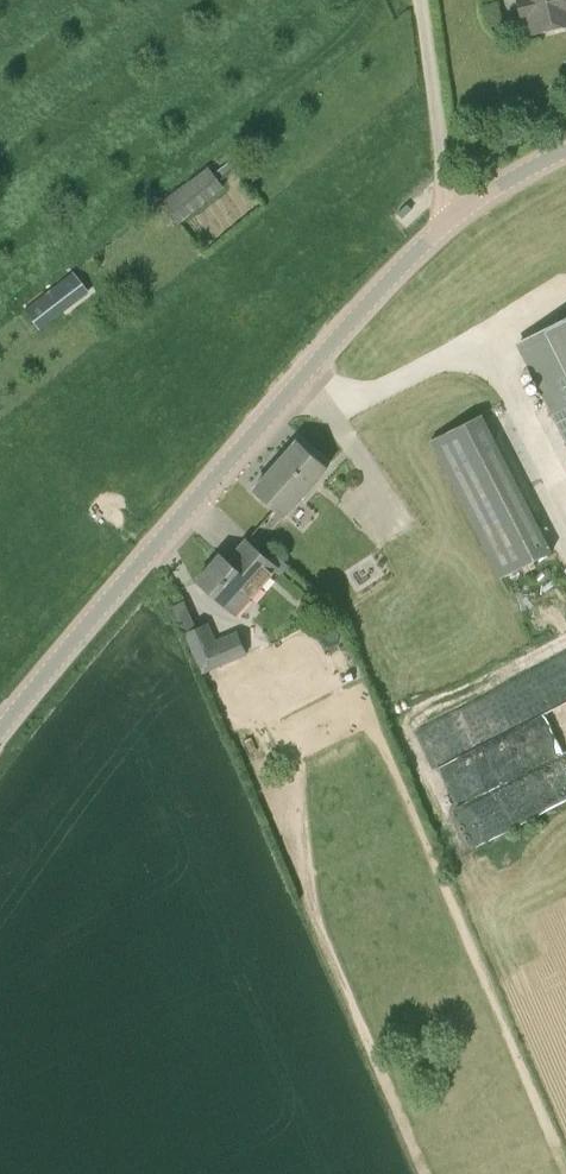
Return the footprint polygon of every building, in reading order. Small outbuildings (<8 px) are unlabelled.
[(522,17),(537,13),(541,31),(565,25),(565,0),(518,0),(522,17)] [(225,186),(210,167),(164,203),(179,222),(225,186)] [(89,291),(75,272),(25,310),(40,329),(89,291)] [(516,343),(565,440),(565,317),(516,343)] [(552,551),(482,413),(430,440),(501,577),(552,551)] [(329,466),(298,439),(254,489),(284,516),(329,466)] [(221,554),(198,579),(237,613),(274,569),(281,574),(288,566),(252,535),(247,540),(246,540),(228,560),(221,554)] [(208,623),(186,633),(202,672),(247,654),(237,632),(216,641),(208,623)] [(438,760),(472,841),(565,802),(565,798),(551,762),(560,759),(565,774),(565,707),(438,760)]
